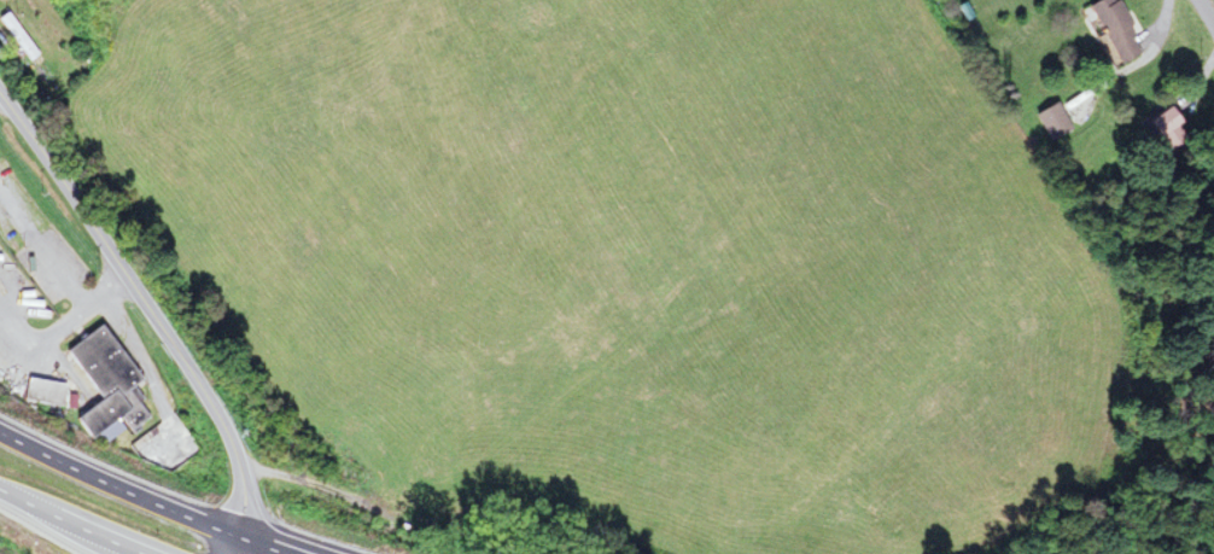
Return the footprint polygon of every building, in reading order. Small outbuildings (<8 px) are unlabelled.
[(1141,53),(1115,0),(1095,0),(1085,5),(1115,66),(1141,53)] [(26,60),(34,54),(4,14),(0,18),(0,24),(26,60)] [(1069,128),(1051,103),(1031,117),(1049,142),(1069,128)] [(1189,135),(1162,107),(1143,124),(1169,153),(1189,135)] [(72,418),(87,439),(117,418),(127,433),(149,418),(128,388),(139,381),(99,324),(63,350),(97,400),(72,418)] [(64,385),(24,377),(20,400),(59,409),(64,385)]
